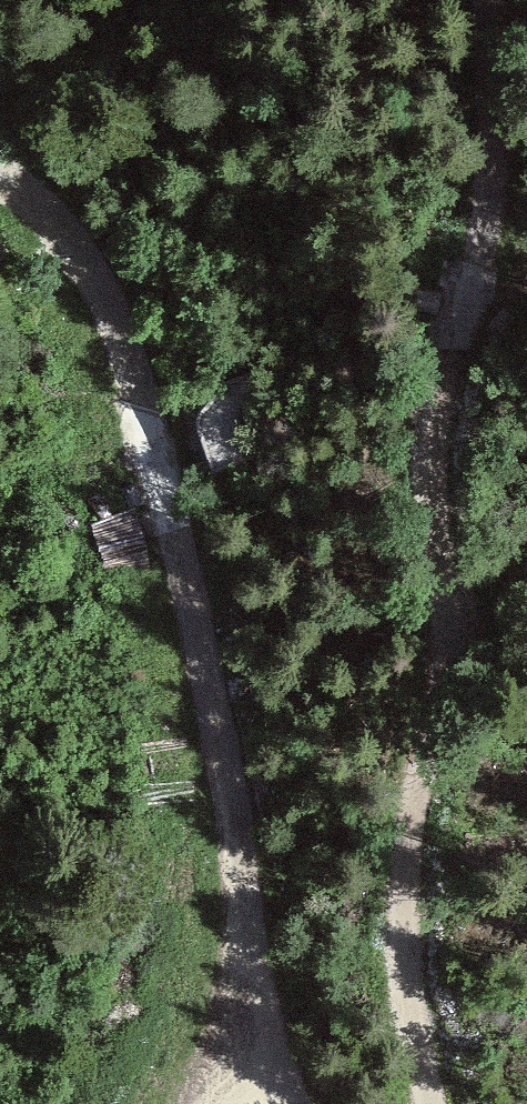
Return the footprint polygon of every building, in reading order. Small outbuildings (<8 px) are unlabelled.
[(232,381),(200,422),(218,485),(255,473),(293,418),(298,373),(232,381)]
